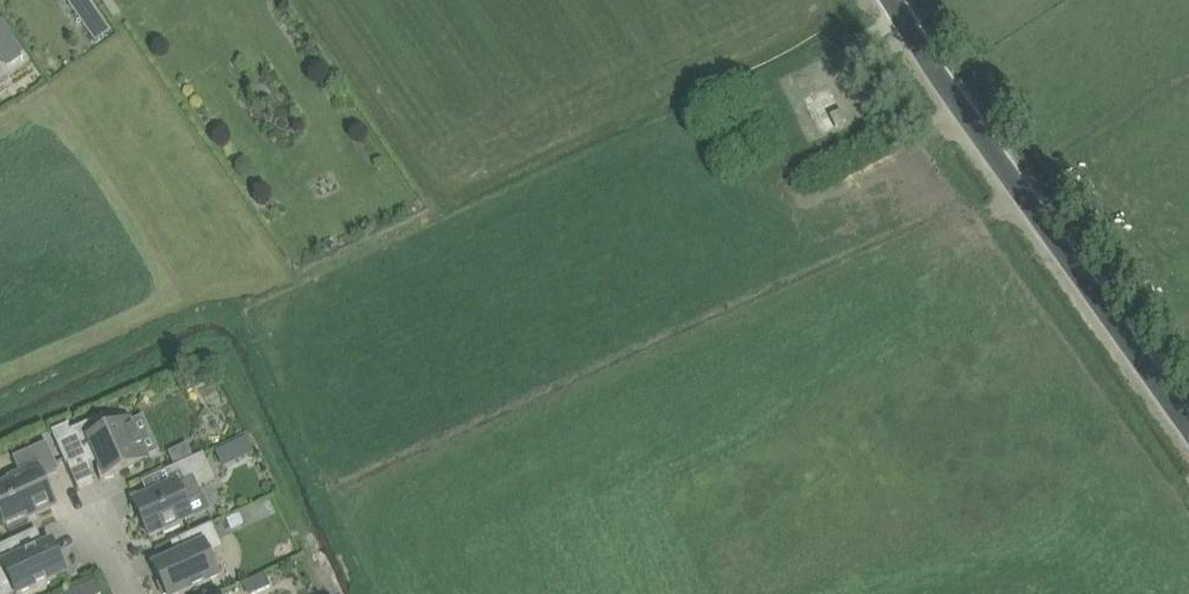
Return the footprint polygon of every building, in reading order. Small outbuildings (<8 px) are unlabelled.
[(70,4),(76,14),(96,43),(112,31),(92,2),(91,0),(76,0),(70,4)] [(0,22),(0,55),(15,45),(0,22)] [(842,111),(830,117),(836,128),(847,123),(842,111)] [(70,425),(52,433),(67,464),(68,464),(68,463),(94,451),(100,463),(97,464),(101,481),(120,476),(119,473),(148,459),(130,420),(110,429),(104,416),(72,431),(70,425)] [(59,470),(47,444),(15,459),(22,474),(12,479),(13,482),(0,488),(0,510),(6,525),(27,515),(28,518),(56,505),(44,477),(59,470)] [(177,467),(193,459),(187,446),(170,453),(177,467)] [(231,456),(227,447),(216,452),(220,461),(231,456)] [(171,485),(134,502),(150,537),(163,530),(165,534),(182,526),(180,523),(194,516),(188,503),(203,497),(198,487),(215,480),(204,454),(193,459),(177,467),(165,472),(171,485)] [(70,466),(77,487),(92,481),(85,461),(70,466)] [(244,523),(240,514),(227,520),(231,529),(244,523)] [(224,548),(213,523),(180,539),(186,552),(154,566),(167,593),(185,593),(221,578),(210,555),(224,548)] [(16,593),(17,593),(21,593),(67,573),(65,570),(68,568),(63,555),(59,557),(53,542),(27,554),(20,538),(0,547),(0,582),(9,577),(16,593)] [(248,593),(255,593),(272,587),(266,574),(244,584),(248,593)] [(84,593),(103,593),(97,581),(81,589),(84,593)]
